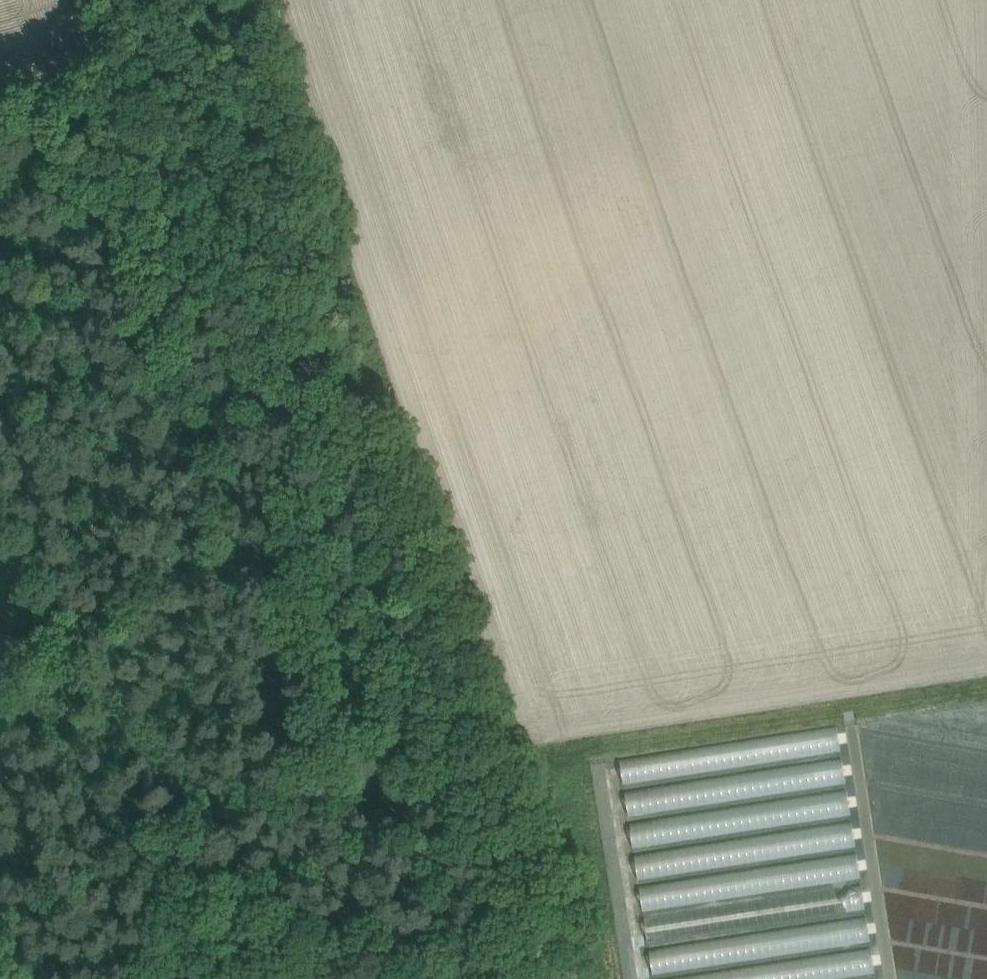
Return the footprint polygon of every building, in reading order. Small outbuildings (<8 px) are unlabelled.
[(621,783),(839,750),(836,725),(617,758),(621,783)] [(626,812),(844,784),(841,759),(623,787),(626,812)] [(876,907),(986,908),(986,854),(978,854),(986,838),(986,835),(978,835),(960,825),(953,825),(944,841),(918,826),(909,826),(909,813),(917,813),(894,800),(883,800),(883,788),(878,787),(876,907)] [(846,791),(628,818),(632,848),(633,848),(636,875),(854,848),(851,818),(849,818),(846,791)] [(641,908),(860,879),(856,854),(638,882),(641,908)]
